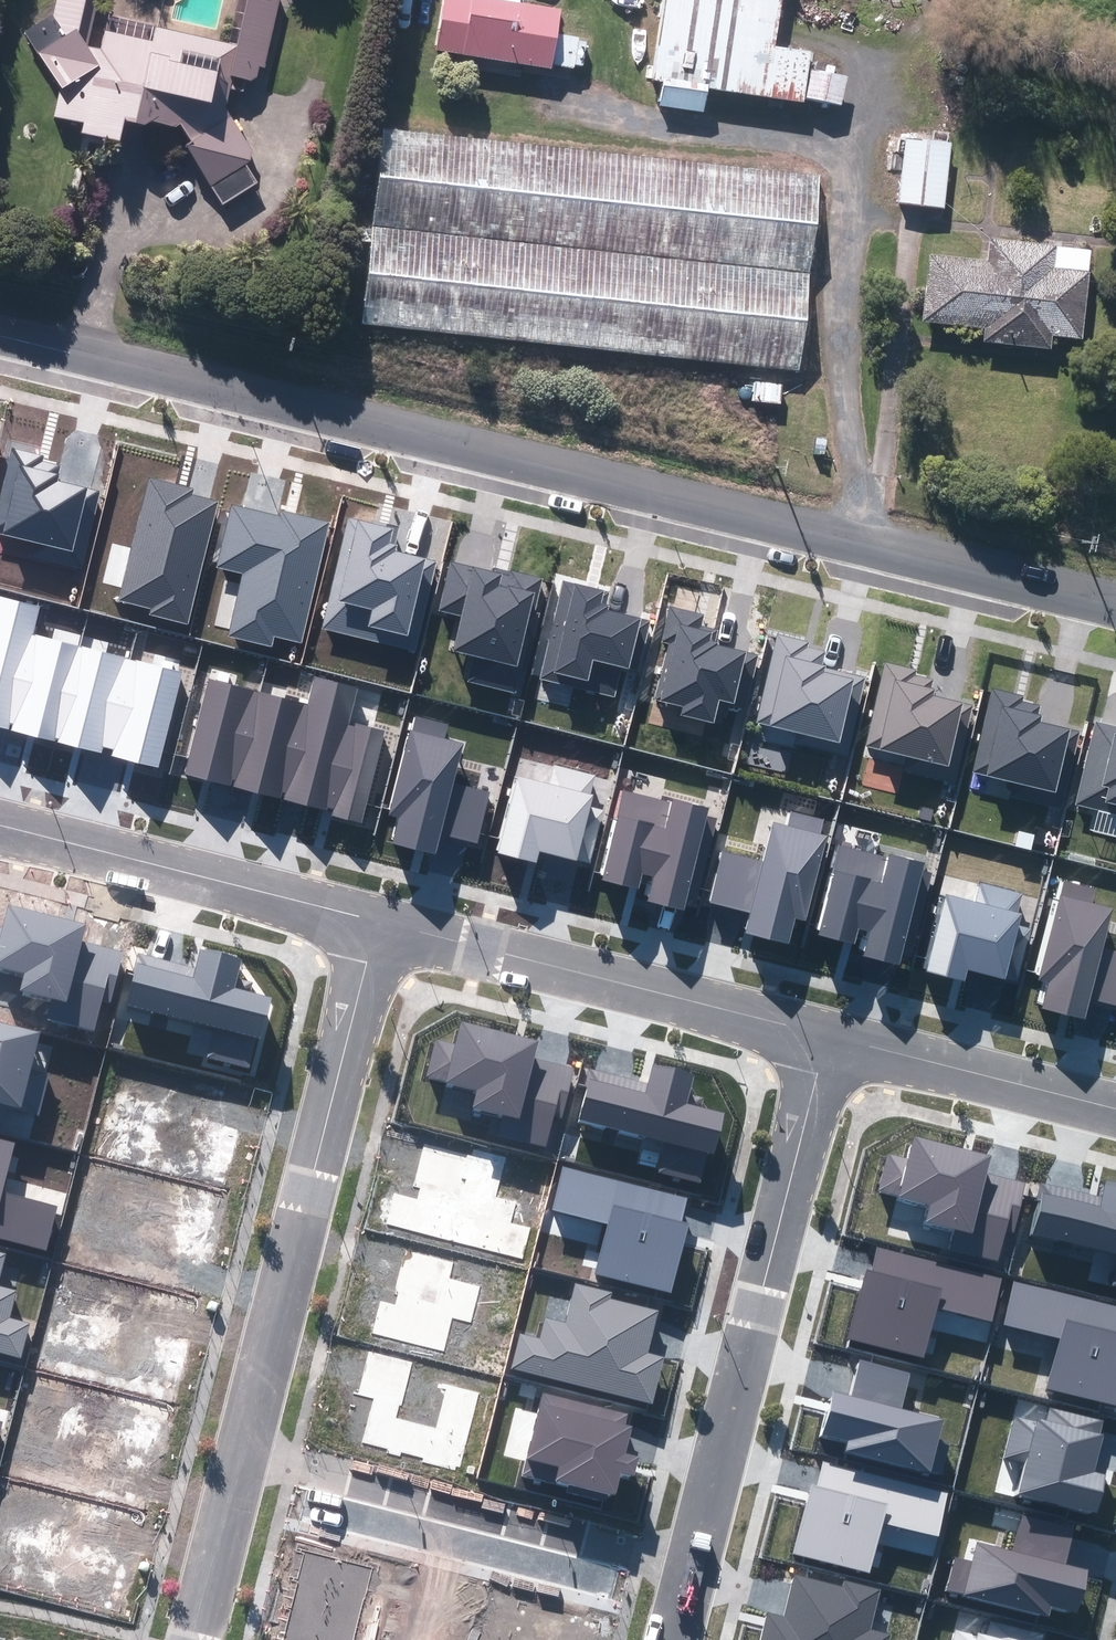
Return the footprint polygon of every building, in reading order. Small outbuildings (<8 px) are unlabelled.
[(221,207),(256,185),(244,165),(248,163),(251,152),(224,107),(228,92),(242,95),(246,83),(250,84),(256,80),(258,69),(264,70),(280,0),(247,0),(236,48),(112,18),(108,35),(103,33),(99,51),(84,47),(77,36),(85,0),(55,0),(50,19),(25,35),(60,92),(53,120),(82,127),(80,136),(118,144),(122,125),(143,129),(151,125),(174,131),(180,127),(191,145),(185,148),(221,207)] [(551,70),(560,12),(517,6),(518,0),(443,0),(436,53),(551,70)] [(703,113),(706,91),(802,104),(809,54),(773,49),(780,0),(664,0),(653,83),(661,84),(658,108),(703,113)] [(554,66),(573,70),(573,66),(582,68),(586,44),(577,43),(578,40),(559,37),(554,66)] [(806,100),(840,105),(843,77),(809,72),(806,100)] [(361,327),(797,374),(818,178),(382,131),(361,327)] [(897,206),(942,211),(949,146),(945,145),(946,135),(931,134),(930,143),(904,140),(897,206)] [(981,345),(1049,350),(1050,338),(1077,341),(1078,336),(1081,336),(1088,252),(988,243),(986,262),(927,257),(921,325),(982,330),(981,345)] [(750,404),(779,407),(781,386),(753,383),(750,404)] [(56,463),(40,459),(41,454),(10,446),(0,483),(0,544),(77,564),(95,491),(75,485),(52,480),(56,463)] [(191,486),(148,476),(116,599),(148,607),(147,613),(183,622),(214,500),(199,496),(189,494),(191,486)] [(260,510),(229,503),(215,565),(240,571),(225,635),(268,645),(270,635),(299,642),(327,519),(280,509),(278,514),(260,510)] [(345,515),(318,628),(410,650),(431,560),(408,555),(389,550),(394,527),(345,515)] [(475,568),(447,561),(435,608),(455,613),(447,647),(467,652),(460,681),(508,693),(523,633),(528,634),(534,608),(530,607),(538,578),(509,570),(508,576),(475,568)] [(604,591),(560,580),(537,676),(611,694),(618,665),(633,669),(646,618),(622,612),(600,607),(604,591)] [(11,722),(33,633),(40,606),(0,596),(0,728),(9,730),(11,722)] [(699,612),(668,604),(658,640),(669,642),(654,697),(676,703),(673,712),(707,721),(713,699),(740,706),(754,653),(729,646),(709,641),(712,628),(696,624),(699,612)] [(56,738),(57,738),(81,646),(33,633),(11,722),(13,723),(12,730),(18,731),(55,741),(56,738)] [(839,751),(857,677),(835,671),(814,666),(818,648),(803,645),(804,641),(773,634),(751,730),(839,751)] [(108,748),(131,659),(81,646),(57,738),(59,739),(58,742),(95,751),(102,753),(103,747),(108,748)] [(183,672),(131,659),(108,748),(113,750),(111,756),(118,757),(159,768),(183,672)] [(910,668),(880,660),(856,756),(948,778),(966,703),(944,697),(923,692),(926,678),(909,674),(910,668)] [(237,788),(260,693),(208,678),(184,774),(223,783),(231,785),(232,779),(236,780),(234,787),(237,788)] [(317,679),(310,705),(286,800),(294,802),(328,810),(328,808),(333,810),(332,815),(362,823),(385,731),(356,724),(355,728),(347,726),(357,689),(317,679)] [(1022,689),(990,682),(967,773),(1059,796),(1076,726),(1053,721),(1038,717),(1042,702),(1020,696),(1022,689)] [(286,800),(310,705),(260,693),(237,788),(244,789),(281,799),(283,793),(286,793),(284,800),(286,800)] [(1093,716),(1072,799),(1115,810),(1115,722),(1093,716)] [(408,730),(387,815),(398,818),(391,843),(436,854),(441,837),(458,841),(477,846),(491,793),(455,784),(465,744),(444,738),(447,725),(415,717),(411,731),(408,730)] [(546,783),(516,775),(495,851),(532,861),(536,849),(565,857),(589,863),(603,811),(587,807),(596,774),(551,762),(546,783)] [(653,877),(647,901),(668,906),(684,910),(687,897),(696,899),(716,819),(707,816),(708,808),(674,799),(673,803),(619,789),(597,874),(602,876),(601,881),(640,890),(643,875),(653,877)] [(795,918),(806,921),(828,836),(820,834),(824,819),(791,811),(787,825),(773,821),(763,861),(725,852),(711,902),(730,907),(751,912),(746,932),(788,943),(795,918)] [(883,961),(901,966),(904,955),(912,957),(934,872),(923,869),(925,862),(889,853),(888,857),(839,844),(839,846),(835,846),(815,926),(821,928),(820,934),(854,943),(858,928),(865,930),(860,949),(865,951),(864,957),(883,961)] [(972,899),(942,891),(922,967),(959,977),(962,965),(993,973),(1016,979),(1029,927),(1014,923),(1022,892),(977,881),(972,899)] [(1084,1017),(1089,996),(1103,1000),(1115,1003),(1115,952),(1102,949),(1112,909),(1092,904),(1095,889),(1059,881),(1055,897),(1053,897),(1034,973),(1040,975),(1039,980),(1042,981),(1036,1003),(1044,1005),(1043,1007),(1084,1017)] [(95,1031),(102,1001),(110,1003),(123,951),(101,946),(81,941),(85,924),(9,905),(3,928),(0,927),(0,972),(24,978),(20,992),(23,993),(22,996),(50,1003),(46,1019),(95,1031)] [(164,961),(139,955),(126,1007),(213,1028),(206,1057),(249,1068),(257,1038),(260,1039),(270,998),(250,993),(253,983),(236,979),(241,960),(201,950),(196,969),(164,961)] [(2,1123),(6,1107),(37,1115),(48,1073),(31,1069),(40,1032),(0,1023),(0,1123),(2,1123)] [(455,1046),(434,1041),(425,1077),(445,1082),(444,1086),(477,1094),(473,1111),(502,1118),(497,1137),(546,1149),(553,1119),(560,1121),(573,1068),(547,1062),(534,1059),(539,1042),(461,1023),(455,1046)] [(689,1095),(693,1074),(653,1065),(649,1084),(611,1075),(589,1070),(578,1121),(666,1141),(658,1173),(701,1183),(708,1154),(715,1155),(725,1114),(700,1108),(702,1098),(689,1095)] [(908,1160),(887,1155),(878,1191),(897,1196),(896,1200),(930,1208),(926,1224),(954,1231),(949,1251),(998,1263),(1005,1233),(1013,1235),(1026,1182),(1000,1176),(987,1173),(991,1156),(913,1137),(908,1160)] [(0,1139),(0,1238),(48,1250),(59,1207),(2,1192),(15,1142),(0,1139)] [(386,1224),(522,1257),(529,1228),(510,1224),(516,1202),(496,1197),(506,1156),(474,1148),(472,1154),(424,1142),(420,1157),(413,1186),(421,1188),(418,1199),(394,1193),(386,1224)] [(595,1275),(670,1293),(690,1224),(682,1222),(683,1215),(688,1197),(561,1166),(550,1212),(608,1226),(595,1275)] [(1106,1181),(1102,1197),(1064,1189),(1043,1184),(1031,1234),(1115,1253),(1115,1183),(1106,1181)] [(866,1269),(848,1338),(923,1357),(936,1307),(992,1322),(1003,1278),(878,1246),(875,1261),(872,1271),(866,1269)] [(380,1300),(372,1334),(444,1351),(452,1318),(471,1323),(480,1288),(449,1280),(453,1262),(407,1251),(405,1260),(403,1267),(401,1267),(394,1295),(397,1296),(395,1304),(380,1300)] [(1115,1405),(1115,1305),(1013,1279),(1002,1325),(1060,1340),(1047,1388),(1115,1405)] [(520,1332),(510,1368),(652,1405),(664,1358),(647,1353),(653,1332),(658,1311),(609,1298),(611,1292),(575,1283),(565,1322),(544,1317),(539,1337),(520,1332)] [(19,1356),(28,1322),(9,1317),(16,1291),(0,1287),(0,1351),(19,1356)] [(412,1362),(369,1351),(365,1369),(359,1393),(354,1391),(353,1394),(373,1399),(362,1443),(387,1449),(386,1453),(400,1457),(401,1453),(423,1458),(422,1462),(455,1471),(456,1467),(460,1468),(479,1393),(443,1384),(442,1388),(446,1389),(436,1429),(396,1418),(399,1404),(401,1405),(412,1362)] [(848,1441),(845,1453),(942,1477),(951,1441),(938,1438),(943,1417),(902,1408),(910,1373),(858,1360),(854,1379),(850,1395),(833,1391),(822,1435),(848,1441)] [(608,1490),(613,1492),(619,1470),(633,1474),(638,1457),(625,1454),(629,1439),(633,1425),(627,1423),(629,1413),(543,1391),(521,1476),(567,1488),(565,1492),(605,1502),(608,1490)] [(1016,1493),(1098,1512),(1107,1474),(1095,1472),(1100,1450),(1104,1434),(1100,1434),(1103,1421),(1049,1408),(1046,1420),(1038,1418),(1037,1421),(1015,1417),(1006,1457),(1024,1462),(1016,1493)] [(811,1485),(795,1554),(871,1572),(883,1524),(941,1538),(952,1493),(824,1460),(821,1474),(818,1487),(811,1485)] [(947,1590),(1049,1615),(1051,1606),(1078,1612),(1088,1570),(1067,1565),(1071,1547),(1076,1526),(1021,1513),(1012,1550),(977,1542),(972,1560),(955,1556),(947,1590)] [(891,1634),(870,1629),(880,1589),(844,1580),(842,1586),(794,1574),(787,1598),(783,1616),(768,1613),(761,1639),(889,1639),(891,1634)] [(1044,1634),(990,1622),(987,1634),(978,1632),(978,1635),(956,1630),(954,1639),(1043,1639),(1044,1634)]
